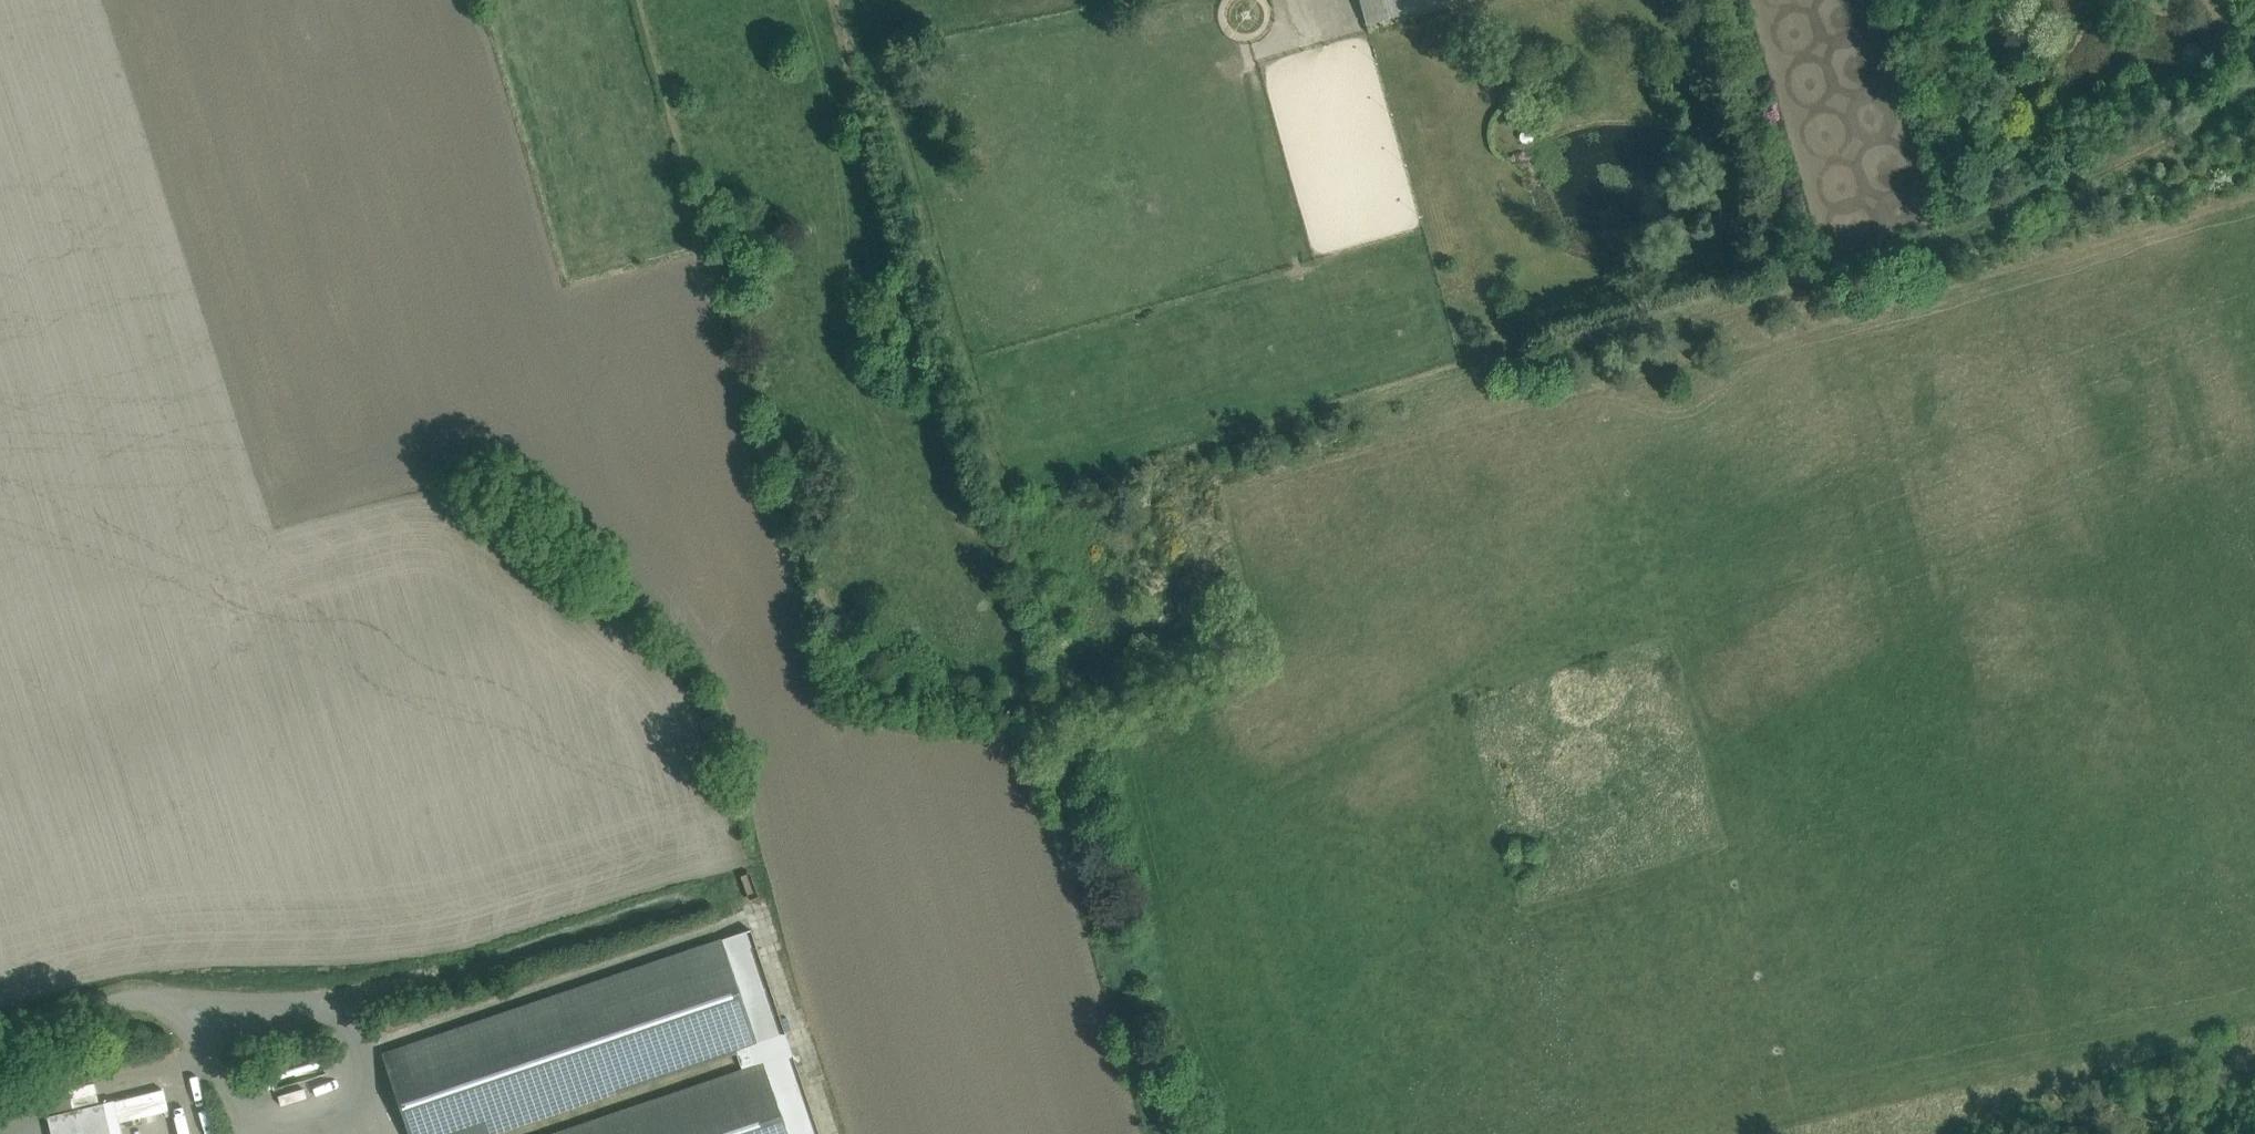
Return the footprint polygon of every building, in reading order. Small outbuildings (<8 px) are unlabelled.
[(1367,24),(1452,0),(1360,0),(1367,24)] [(383,1053),(410,1133),(488,1133),(736,1050),(782,1035),(747,930),(383,1053)] [(786,1033),(782,1035),(736,1050),(743,1069),(551,1133),(820,1133),(786,1033)] [(70,1111),(49,1116),(53,1133),(110,1133),(103,1104),(70,1111)]
